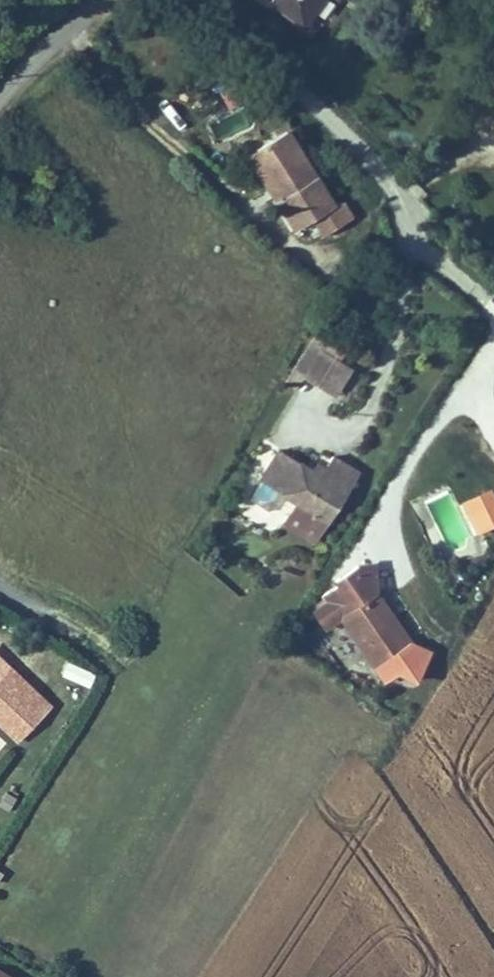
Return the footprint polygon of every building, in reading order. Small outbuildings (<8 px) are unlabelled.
[(218,86),(227,106),(244,98),(235,78),(218,86)] [(332,181),(320,189),(273,115),(251,128),(242,134),(272,181),(264,186),(281,213),(304,199),(319,221),(346,203),(332,181)] [(272,181),(242,134),(234,139),(264,186),(272,181)] [(325,343),(309,334),(294,359),(324,377),(339,351),(325,343)] [(309,433),(280,415),(259,448),(289,467),(309,433)] [(309,433),(289,467),(294,470),(282,489),(315,509),(359,439),(332,422),(321,440),(309,433)] [(478,534),(493,526),(493,484),(462,499),(478,534)] [(364,571),(359,544),(342,546),(321,562),(325,567),(312,577),(317,584),(301,596),(314,612),(330,599),(378,661),(396,646),(385,632),(402,619),(375,585),(364,571)] [(413,633),(402,619),(385,632),(396,646),(413,633)] [(91,685),(95,669),(63,661),(59,677),(91,685)] [(0,956),(0,976),(12,976),(18,967),(0,956)]
